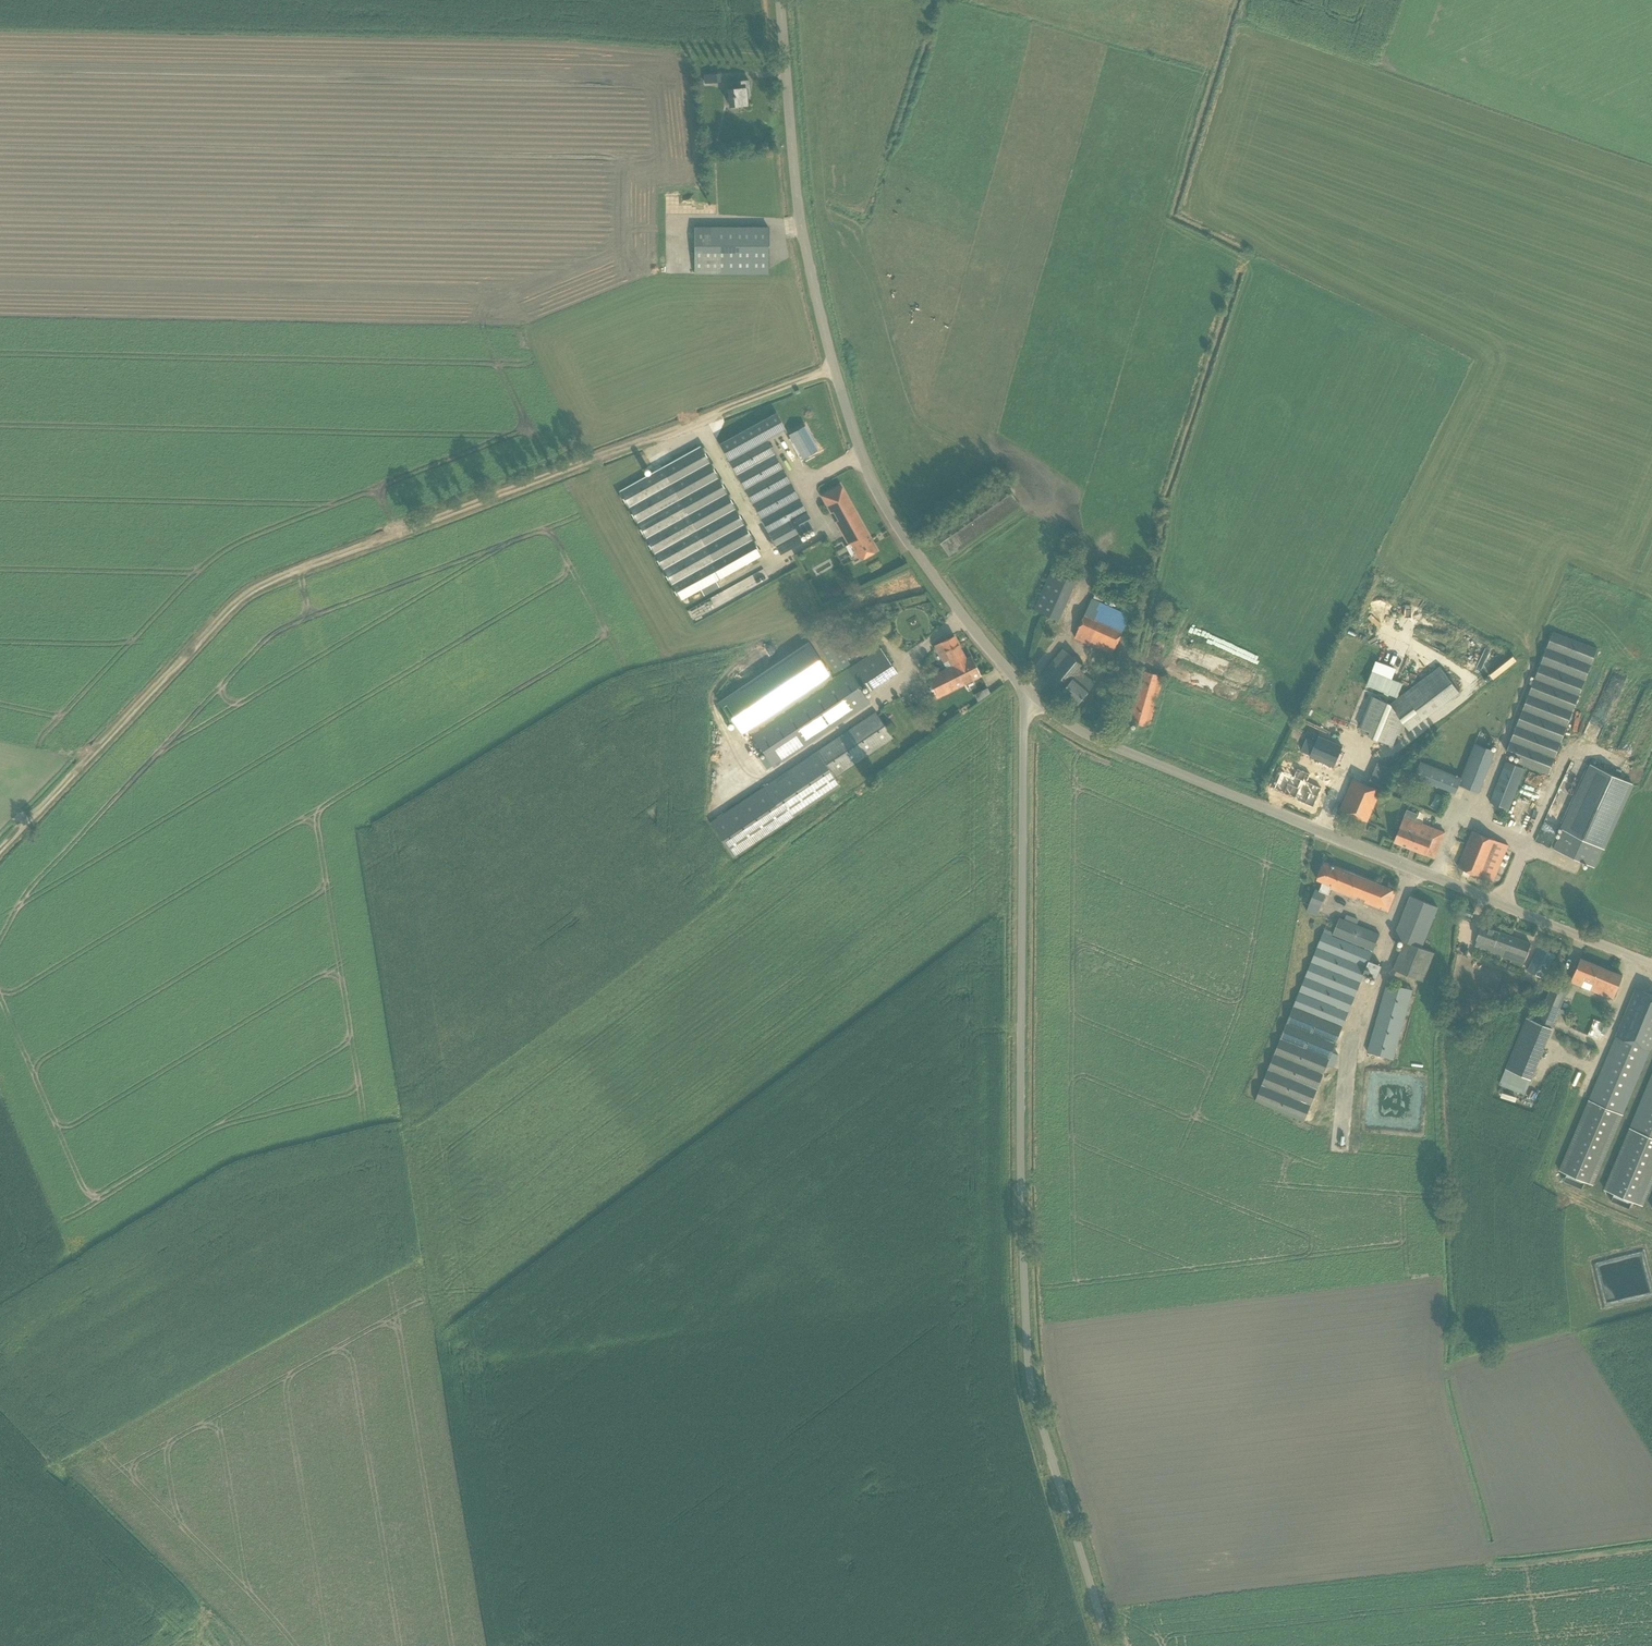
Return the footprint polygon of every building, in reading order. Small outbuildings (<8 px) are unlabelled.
[(720,81),(719,74),(705,75),(706,82),(720,81)] [(749,80),(734,82),(727,82),(729,106),(747,104),(746,88),(749,88),(749,80)] [(768,227),(694,228),(694,274),(769,274),(768,227)] [(814,526),(767,440),(786,429),(776,412),(719,444),(779,553),(802,540),(799,535),(814,526)] [(798,435),(791,438),(797,448),(798,447),(800,452),(799,453),(803,458),(818,450),(805,426),(796,431),(798,435)] [(700,446),(619,491),(680,601),(761,556),(700,446)] [(876,550),(840,485),(821,496),(830,513),(834,512),(839,521),(836,523),(849,545),(847,546),(853,558),(858,555),(860,559),(876,550)] [(1052,569),(1034,610),(1058,621),(1076,580),(1052,569)] [(1092,598),(1074,638),(1112,655),(1129,615),(1092,598)] [(1553,632),(1541,662),(1506,751),(1520,757),(1518,763),(1548,775),(1585,680),(1597,649),(1553,632)] [(925,679),(928,684),(935,698),(981,676),(971,656),(966,659),(954,636),(944,641),(934,646),(945,669),(925,679)] [(836,641),(820,650),(834,673),(850,663),(836,641)] [(808,642),(719,702),(740,734),(747,729),(773,768),(869,703),(858,687),(860,686),(847,668),(846,669),(833,678),(808,642)] [(879,647),(847,668),(860,686),(865,682),(871,690),(897,673),(879,647)] [(1064,648),(1048,666),(1041,675),(1062,691),(1062,692),(1078,705),(1096,683),(1081,670),(1084,665),(1064,648)] [(1409,730),(1459,692),(1439,666),(1390,703),(1387,702),(1373,696),(1360,728),(1362,729),(1361,732),(1368,735),(1367,736),(1393,746),(1398,735),(1400,736),(1404,724),(1409,730)] [(1142,672),(1131,711),(1128,722),(1149,727),(1162,677),(1142,672)] [(875,712),(763,787),(709,822),(733,857),(840,786),(834,777),(892,739),(875,712)] [(1333,767),(1342,746),(1318,736),(1309,757),(1333,767)] [(1474,743),(1460,777),(1420,761),(1413,777),(1454,794),(1458,785),(1479,793),(1495,751),(1474,743)] [(1524,769),(1505,761),(1489,802),(1508,809),(1524,769)] [(1353,779),(1344,799),(1340,809),(1367,821),(1390,768),(1377,762),(1367,785),(1353,779)] [(1618,815),(1632,784),(1590,764),(1576,795),(1577,796),(1553,849),(1594,867),(1618,815)] [(1292,779),(1280,774),(1273,792),(1293,801),(1293,802),(1312,810),(1320,791),(1306,785),(1309,777),(1296,771),(1292,779)] [(1444,832),(1422,823),(1423,821),(1416,818),(1418,814),(1406,809),(1403,816),(1404,817),(1394,841),(1434,857),(1444,832)] [(1472,831),(1458,867),(1483,877),(1498,841),(1472,831)] [(1388,911),(1396,890),(1324,862),(1317,879),(1322,882),(1321,883),(1322,883),(1319,891),(1326,893),(1328,894),(1330,888),(1356,898),(1357,896),(1365,900),(1365,902),(1388,911)] [(1315,889),(1306,911),(1317,915),(1326,893),(1319,891),(1315,889)] [(1411,896),(1395,937),(1404,941),(1421,948),(1437,907),(1411,896)] [(1325,930),(1255,1101),(1304,1121),(1364,973),(1377,978),(1378,976),(1382,966),(1369,961),(1380,934),(1357,925),(1359,920),(1346,915),(1344,920),(1339,918),(1333,933),(1325,930)] [(1482,926),(1478,936),(1475,945),(1493,952),(1495,946),(1525,957),(1530,944),(1482,926)] [(1404,941),(1392,969),(1422,981),(1433,953),(1421,948),(1404,941)] [(1539,947),(1534,957),(1528,970),(1543,978),(1555,955),(1539,947)] [(1580,958),(1576,968),(1571,982),(1582,986),(1596,992),(1613,999),(1623,976),(1580,958)] [(1527,1016),(1505,1069),(1499,1084),(1525,1095),(1567,988),(1553,982),(1538,1020),(1527,1016)] [(1367,1052),(1393,1059),(1412,990),(1386,983),(1367,1052)] [(1636,988),(1559,1171),(1567,1174),(1565,1179),(1582,1186),(1584,1181),(1593,1185),(1651,1045),(1651,994),(1636,988)] [(1603,1189),(1614,1194),(1612,1199),(1629,1207),(1631,1201),(1642,1206),(1651,1183),(1651,1072),(1603,1189)]
